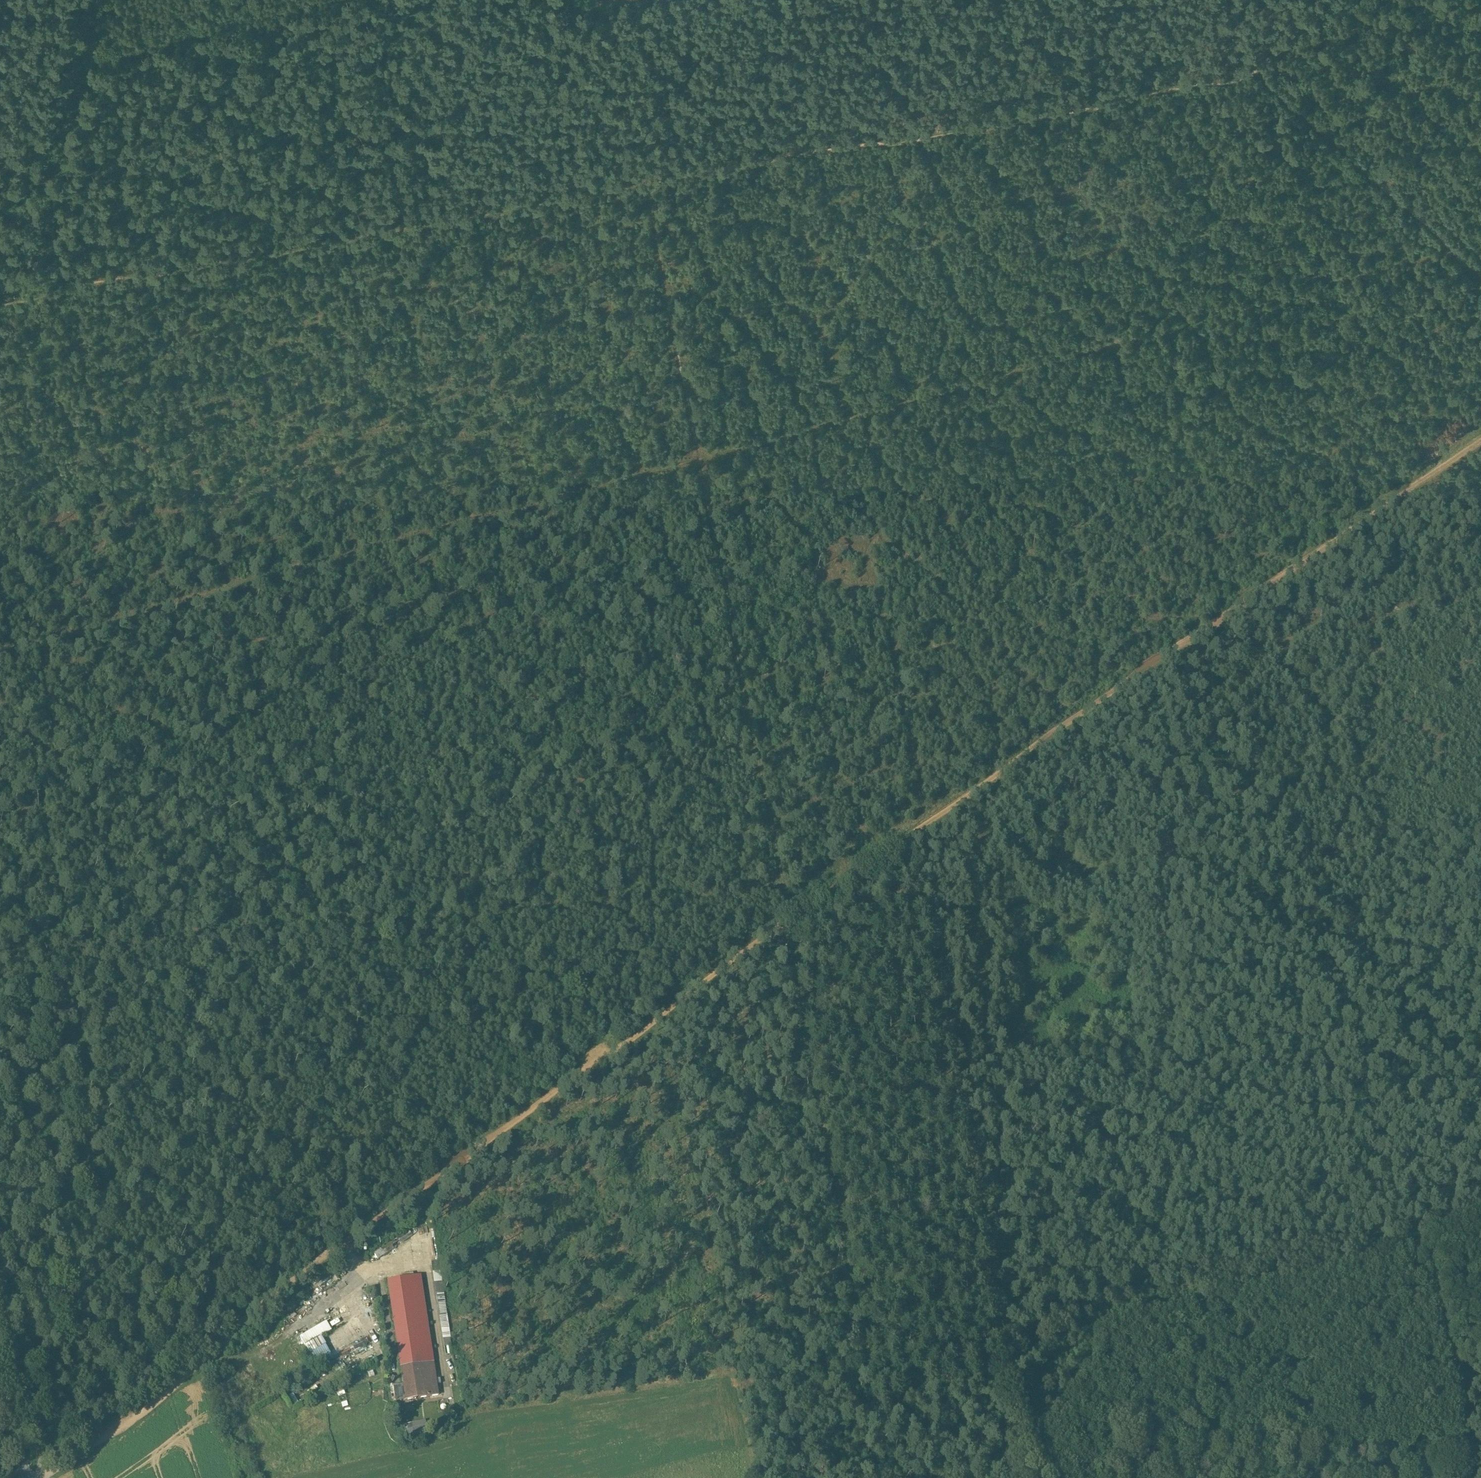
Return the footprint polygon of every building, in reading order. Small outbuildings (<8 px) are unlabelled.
[(438,1395),(421,1276),(388,1281),(403,1384),(393,1386),(396,1401),(406,1400),(438,1395)] [(326,1343),(322,1335),(332,1329),(327,1319),(300,1335),(310,1352),(326,1343)] [(368,1337),(342,1349),(345,1356),(371,1344),(368,1337)] [(294,1392),(289,1394),(295,1404),(299,1402),(294,1392)] [(433,1436),(428,1417),(411,1422),(416,1440),(433,1436)]
